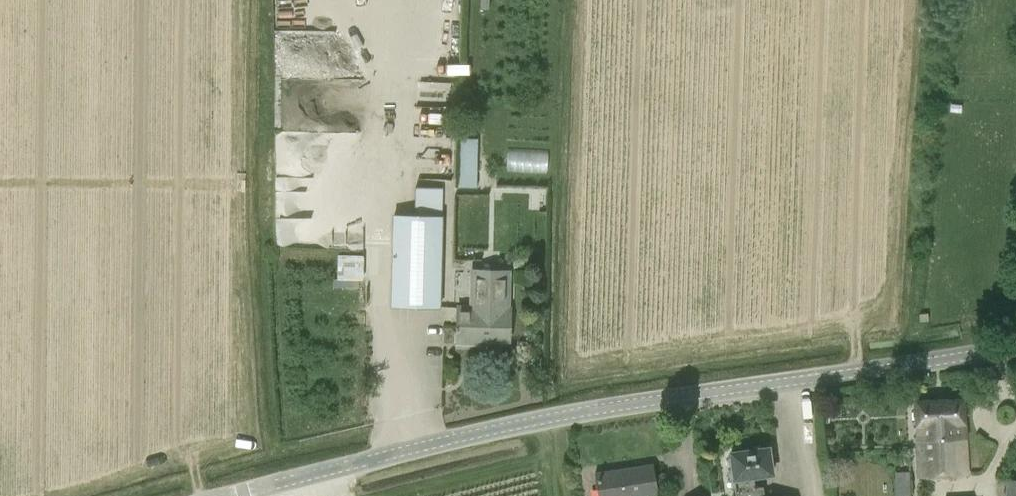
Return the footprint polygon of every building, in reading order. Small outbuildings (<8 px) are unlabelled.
[(480,8),(489,8),(489,0),(480,0),(480,8)] [(962,105),(951,104),(950,112),(961,113),(962,105)] [(478,139),(462,138),(460,187),(476,188),(478,139)] [(549,171),(550,149),(509,147),(508,170),(549,171)] [(442,216),(441,216),(441,187),(414,187),(413,215),(391,214),(389,307),(439,308),(442,216)] [(362,280),(363,255),(337,254),(336,279),(346,280),(346,288),(358,288),(358,280),(362,280)] [(510,271),(470,269),(469,306),(457,305),(456,344),(472,345),(472,341),(509,342),(510,307),(508,307),(510,271)] [(928,322),(928,314),(920,314),(920,322),(928,322)] [(919,479),(967,476),(963,402),(915,404),(919,479)] [(730,454),(735,495),(764,495),(763,490),(756,491),(755,479),(774,476),(770,449),(730,454)] [(651,468),(594,477),(597,495),(656,495),(651,468)] [(910,476),(895,477),(896,495),(910,495),(910,476)] [(1005,495),(1015,495),(1015,479),(1005,478),(1005,495)]
